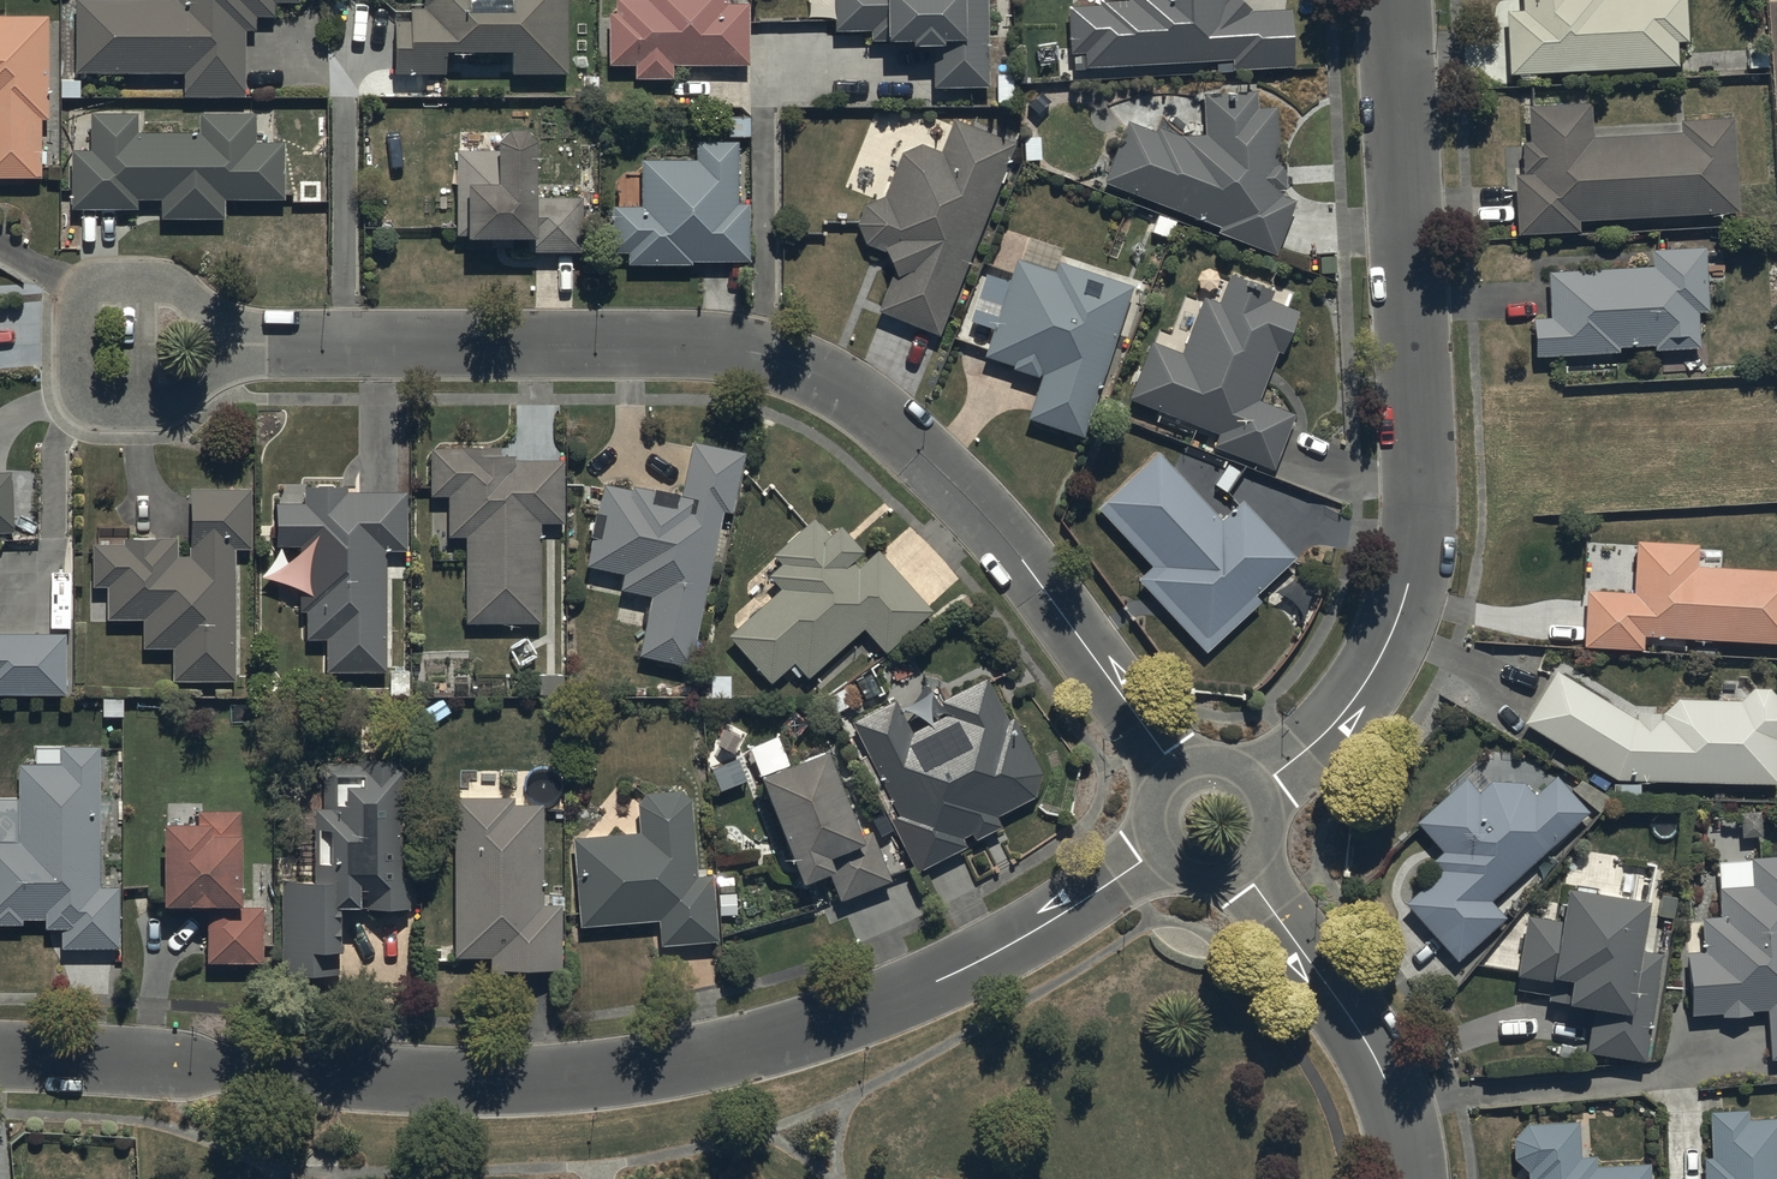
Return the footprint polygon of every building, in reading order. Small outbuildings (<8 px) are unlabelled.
[(75,72),(183,72),(183,96),(248,96),(248,29),(257,28),(257,12),(275,12),(275,0),(75,0),(75,72)] [(391,18),(391,71),(441,72),(442,49),(506,49),(506,72),(564,73),(565,0),(506,0),(506,8),(467,8),(467,0),(418,0),(418,2),(420,2),(420,6),(407,6),(407,19),(391,18)] [(613,12),(606,12),(606,64),(633,64),(633,77),(670,77),(670,64),(746,64),(746,1),(726,1),(726,0),(613,0),(613,12)] [(831,30),(868,30),(868,39),(883,39),(883,37),(906,36),(906,42),(930,42),(931,86),(986,85),(985,0),(831,0),(831,30)] [(1066,5),(1069,51),(1083,50),(1084,65),(1230,57),(1231,67),(1290,64),(1287,7),(1247,10),(1249,8),(1241,0),(1098,0),(1098,3),(1066,5)] [(1521,9),(1505,10),(1508,72),(1677,64),(1676,40),(1686,40),(1684,0),(1521,0),(1521,9)] [(0,13),(0,175),(42,175),(42,117),(49,117),(49,13),(0,13)] [(1126,121),(1103,179),(1217,225),(1215,231),(1272,254),(1294,199),(1280,193),(1279,189),(1283,189),(1282,163),(1278,163),(1274,105),(1256,106),(1256,90),(1201,93),(1204,133),(1181,134),(1180,136),(1156,126),(1154,132),(1126,121)] [(1591,134),(1589,100),(1525,103),(1527,140),(1519,141),(1521,172),(1513,172),(1516,232),(1576,229),(1575,219),(1736,210),(1731,115),(1677,118),(1678,129),(1591,134)] [(91,147),(72,147),(72,206),(138,206),(138,196),(162,196),(162,216),(225,216),(225,197),(286,197),(286,139),(257,139),(257,110),(200,110),(200,129),(138,129),(138,110),(91,110),(91,147)] [(882,251),(891,270),(875,309),(936,333),(1012,141),(951,117),(938,150),(919,142),(899,151),(882,195),(863,202),(854,221),(862,242),(882,251)] [(490,148),(453,149),(453,233),(460,233),(460,235),(525,235),(525,250),(579,250),(579,196),(529,196),(529,138),(518,128),(502,127),(490,137),(490,148)] [(637,204),(609,204),(609,252),(626,252),(626,263),(689,263),(689,260),(746,260),(746,203),(735,203),(735,139),(692,139),(692,157),(637,157),(637,204)] [(1651,265),(1546,271),(1549,316),(1532,317),(1534,355),(1617,351),(1617,346),(1651,344),(1651,349),(1698,346),(1696,311),(1707,311),(1704,246),(1650,249),(1651,265)] [(1035,376),(1036,373),(1039,373),(1025,417),(1081,435),(1130,285),(1056,261),(1052,271),(1013,258),(982,355),(1010,364),(1009,368),(1035,376)] [(1180,352),(1148,339),(1126,397),(1216,432),(1211,445),(1271,468),(1293,412),(1257,399),(1276,350),(1279,351),(1295,310),(1267,299),(1271,289),(1227,272),(1216,301),(1202,295),(1180,352)] [(628,489),(599,483),(581,565),(619,574),(616,589),(648,596),(635,654),(687,665),(720,510),(729,512),(742,452),(690,441),(678,495),(629,485),(628,489)] [(458,449),(428,449),(428,495),(444,495),(444,537),(461,537),(461,624),(539,624),(539,524),(562,524),(562,458),(512,458),(512,454),(497,454),(497,446),(458,446),(458,449)] [(1156,450),(1095,507),(1149,565),(1135,578),(1203,652),(1259,601),(1253,593),(1293,556),(1240,499),(1218,518),(1156,450)] [(15,530),(12,468),(0,468),(0,530),(15,530)] [(301,502),(273,502),(273,544),(297,544),(297,610),(304,610),(304,639),(323,639),(323,671),(384,671),(384,550),(404,550),(404,491),(344,491),(343,485),(301,485),(301,502)] [(248,488),(188,487),(187,555),(174,555),(174,537),(120,537),(120,542),(89,542),(89,586),(104,586),(103,618),(140,618),(139,646),(170,646),(170,678),(231,679),(232,547),(247,547),(248,488)] [(777,588),(725,634),(768,682),(791,661),(804,676),(861,625),(883,649),(928,609),(875,550),(855,567),(849,560),(860,550),(837,523),(826,533),(811,516),(768,554),(776,563),(764,574),(777,588)] [(1584,589),(1581,646),(1642,649),(1642,636),(1776,643),(1776,570),(1695,565),(1696,544),(1635,540),(1632,592),(1584,589)] [(66,692),(65,631),(0,631),(0,692),(66,692)] [(1552,670),(1520,722),(1615,779),(1776,783),(1776,740),(1776,697),(1768,687),(1752,688),(1739,700),(1675,698),(1660,712),(1660,718),(1658,718),(1658,712),(1634,712),(1634,718),(1633,718),(1552,670)] [(899,815),(890,820),(915,869),(962,846),(957,837),(970,830),(973,836),(997,824),(992,816),(1032,795),(1041,772),(1012,716),(1006,719),(984,677),(937,700),(944,713),(909,731),(893,700),(851,721),(899,815)] [(61,744),(61,761),(19,761),(19,839),(0,839),(0,923),(24,923),(24,917),(47,917),(47,926),(64,926),(64,945),(117,946),(117,885),(100,885),(101,744),(61,744)] [(855,835),(820,749),(753,775),(796,883),(825,871),(837,900),(889,880),(869,830),(855,835)] [(309,879),(277,878),(277,975),(337,975),(337,941),(333,941),(333,907),(405,907),(405,870),(397,870),(397,796),(405,796),(405,760),(355,760),(355,764),(319,764),(319,805),(309,805),(309,879)] [(1464,777),(1413,822),(1440,852),(1431,860),(1440,870),(1403,902),(1454,959),(1502,917),(1486,899),(1585,810),(1553,775),(1532,793),(1522,782),(1489,780),(1476,791),(1464,777)] [(637,831),(571,837),(578,926),(656,919),(658,945),(716,940),(710,874),(695,875),(689,798),(677,790),(644,792),(635,802),(637,831)] [(512,795),(449,795),(449,959),(486,959),(486,973),(504,973),(504,969),(558,969),(558,905),(541,905),(541,802),(512,802),(512,795)] [(195,822),(156,822),(156,904),(203,905),(234,905),(234,840),(238,840),(238,810),(195,810),(195,822)] [(1684,951),(1689,1015),(1719,1013),(1720,1016),(1750,1014),(1749,1011),(1765,1010),(1769,1059),(1776,1058),(1776,856),(1750,858),(1752,884),(1717,887),(1719,915),(1699,916),(1702,950),(1684,951)] [(1634,949),(1643,899),(1561,886),(1555,919),(1523,913),(1513,975),(1547,981),(1544,999),(1591,1006),(1584,1051),(1640,1060),(1658,953),(1634,949)] [(261,961),(261,904),(234,905),(203,905),(203,962),(261,961)] [(1746,1109),(1707,1111),(1709,1157),(1701,1157),(1702,1178),(1776,1178),(1776,1118),(1746,1119),(1746,1109)] [(1511,1137),(1512,1157),(1525,1171),(1526,1178),(1647,1178),(1647,1163),(1594,1166),(1593,1157),(1578,1157),(1575,1120),(1525,1123),(1511,1137)]
